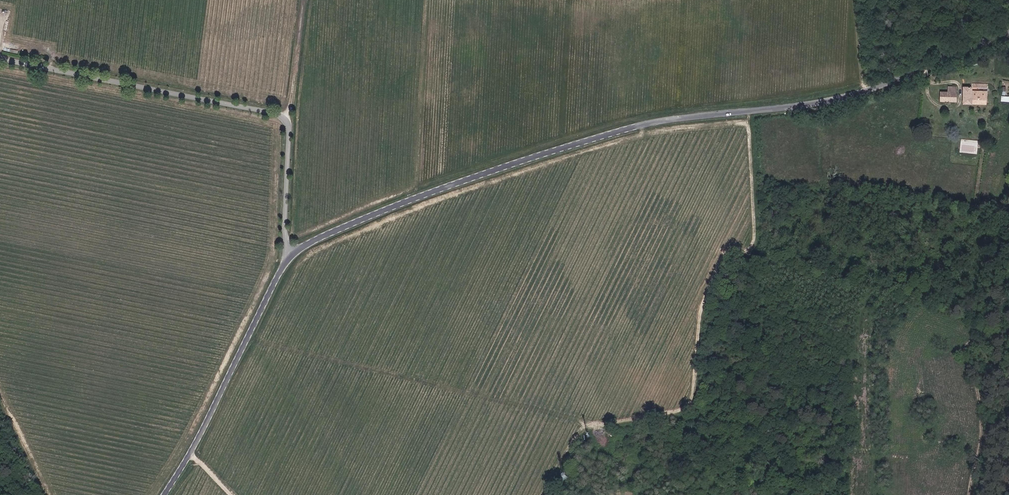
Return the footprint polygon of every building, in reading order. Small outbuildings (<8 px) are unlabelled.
[(988,89),(972,89),(965,89),(965,102),(988,102),(988,89)] [(942,99),(957,100),(958,91),(950,91),(942,91),(942,99)]
